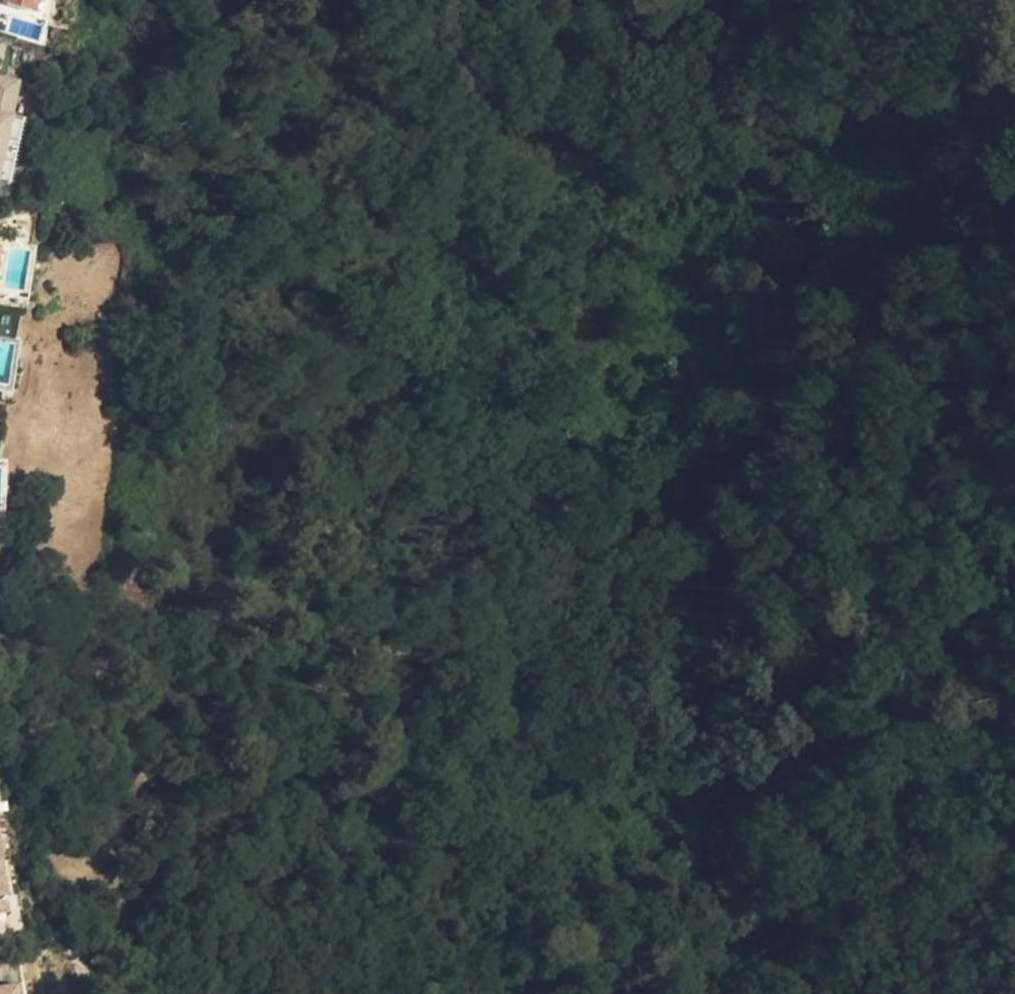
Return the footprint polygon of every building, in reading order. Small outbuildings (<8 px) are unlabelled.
[(36,12),(40,0),(5,0),(4,2),(36,12)] [(8,180),(22,78),(0,75),(0,179),(8,180)] [(0,852),(0,897),(8,895),(0,852)] [(8,895),(0,897),(0,914),(11,912),(8,895)] [(24,982),(0,984),(0,993),(25,993),(24,982)]
